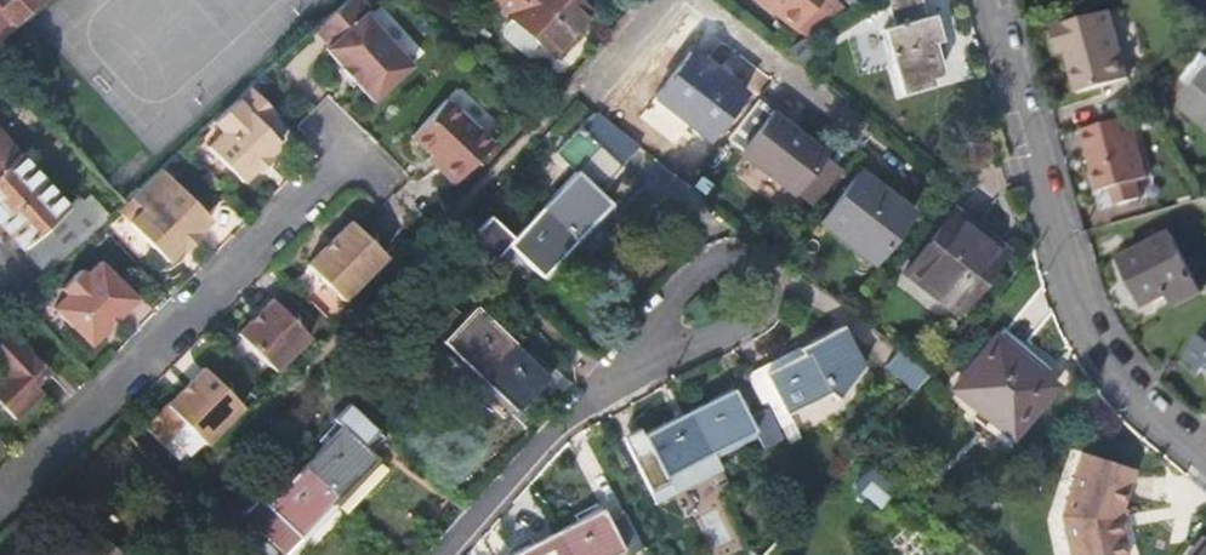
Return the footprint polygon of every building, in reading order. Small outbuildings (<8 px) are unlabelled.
[(1,13),(0,12),(0,43),(47,0),(15,0),(1,13)] [(369,14),(373,10),(364,0),(353,0),(318,31),(331,47),(329,49),(375,102),(415,66),(369,14)] [(499,1),(522,21),(514,30),(513,38),(529,53),(537,51),(545,42),(555,51),(591,11),(579,0),(500,0),(499,1)] [(800,33),(828,0),(758,0),(800,33)] [(896,92),(928,84),(926,78),(930,77),(933,71),(923,39),(936,36),(928,12),(922,14),(918,0),(883,0),(890,22),(876,25),(896,92)] [(1111,12),(1055,28),(1062,54),(1071,51),(1075,63),(1071,64),(1080,94),(1108,86),(1131,79),(1129,73),(1111,12)] [(743,94),(690,51),(653,98),(706,140),(743,94)] [(1182,104),(1205,124),(1205,74),(1182,104)] [(254,88),(216,123),(225,133),(209,147),(242,184),(255,171),(257,174),(271,162),(269,159),(282,147),(266,129),(280,117),(254,88)] [(739,151),(737,155),(788,195),(791,193),(809,208),(836,175),(817,159),(819,156),(779,123),(783,118),(758,98),(724,139),(739,151)] [(437,169),(454,185),(494,144),(448,100),(412,137),(441,164),(437,169)] [(1132,117),(1084,131),(1102,192),(1116,188),(1121,206),(1145,199),(1140,181),(1150,178),(1132,117)] [(545,207),(563,225),(559,229),(580,249),(616,208),(603,195),(626,171),(585,130),(560,157),(577,173),(545,207)] [(0,135),(0,222),(25,250),(47,274),(100,226),(103,224),(80,200),(70,209),(0,135)] [(910,209),(859,168),(819,219),(836,233),(839,229),(872,256),(910,209)] [(212,221),(164,169),(132,198),(149,216),(136,228),(168,263),(212,221)] [(1007,247),(958,203),(905,262),(954,307),(1007,247)] [(510,246),(550,282),(580,249),(559,229),(563,225),(545,207),(510,246)] [(327,248),(309,267),(327,285),(344,302),(381,264),(368,250),(374,244),(353,223),(333,242),(335,244),(329,250),(327,248)] [(463,244),(489,268),(491,271),(507,254),(478,228),(463,244)] [(1203,294),(1173,234),(1125,258),(1149,308),(1180,293),(1185,304),(1203,294)] [(117,317),(119,319),(138,300),(101,263),(87,277),(82,271),(63,290),(68,296),(55,310),(92,346),(110,328),(109,326),(117,317)] [(239,335),(276,372),(311,338),(274,301),(259,315),(261,318),(256,322),(254,320),(239,335)] [(431,337),(443,347),(447,343),(480,373),(494,357),(500,362),(516,344),(479,310),(464,325),(452,314),(431,337)] [(0,320),(0,368),(2,370),(1,378),(0,380),(0,403),(16,419),(43,393),(36,385),(49,373),(36,358),(0,320)] [(865,369),(844,328),(811,345),(808,354),(769,375),(766,369),(749,378),(762,405),(765,403),(778,428),(789,422),(785,414),(826,393),(836,399),(865,369)] [(1053,383),(996,333),(950,384),(1008,434),(1053,383)] [(1205,370),(1205,334),(1183,362),(1201,377),(1205,370)] [(480,373),(522,411),(518,416),(531,429),(543,417),(557,402),(544,389),(554,379),(516,344),(500,362),(494,357),(480,373)] [(922,369),(893,346),(878,365),(907,388),(922,369)] [(245,409),(206,370),(146,429),(163,445),(185,423),(207,446),(245,409)] [(731,391),(682,415),(692,436),(700,432),(710,454),(752,432),(761,449),(779,439),(764,411),(747,420),(731,391)] [(642,436),(652,457),(637,464),(651,490),(666,482),(664,477),(710,454),(700,432),(692,436),(682,415),(642,436)] [(377,455),(341,423),(307,462),(324,478),(317,486),(333,500),(336,502),(377,455)] [(637,464),(652,457),(642,436),(639,431),(625,438),(637,464)] [(1081,453),(1058,516),(1067,554),(1120,554),(1112,519),(1129,470),(1081,453)] [(324,478),(307,462),(269,505),(260,498),(244,515),(289,554),(336,502),(333,500),(317,486),(324,478)] [(143,475),(170,506),(183,493),(156,463),(143,475)] [(569,550),(561,554),(562,554),(615,554),(622,552),(623,554),(628,554),(641,550),(626,520),(611,528),(602,510),(560,532),(569,550)] [(561,554),(569,550),(560,532),(515,554),(562,554),(561,554)] [(100,538),(84,554),(118,554),(100,538)]
